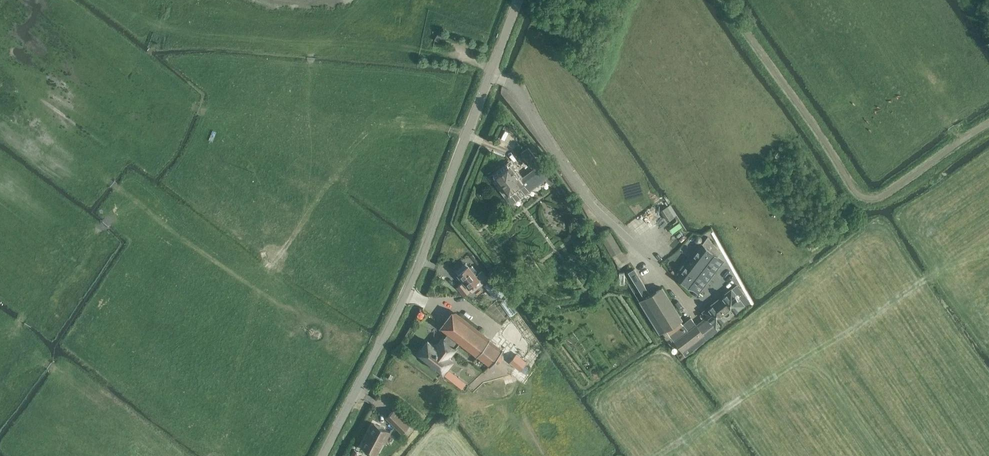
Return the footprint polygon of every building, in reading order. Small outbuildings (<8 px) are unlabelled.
[(443,35),(439,33),(435,40),(439,42),(443,35)] [(521,152),(533,169),(541,164),(528,147),(521,152)] [(534,208),(516,184),(530,173),(525,166),(528,163),(523,157),(512,164),(510,161),(503,166),(505,170),(496,177),(525,215),(534,208)] [(543,166),(521,182),(522,182),(524,185),(534,177),(539,184),(550,176),(543,166)] [(537,206),(552,195),(547,188),(532,199),(537,206)] [(673,217),(667,207),(662,210),(668,220),(673,217)] [(609,244),(617,239),(611,229),(603,235),(609,244)] [(717,255),(721,250),(708,236),(678,276),(694,288),(718,256),(717,255)] [(609,245),(614,254),(623,249),(617,240),(609,245)] [(479,278),(475,273),(477,272),(472,266),(470,268),(469,266),(459,274),(473,292),(483,283),(479,278)] [(645,298),(665,330),(666,329),(669,334),(685,354),(708,338),(704,334),(715,325),(716,326),(743,304),(731,289),(704,311),(708,317),(697,326),(696,324),(688,330),(681,320),(682,319),(662,287),(645,298)] [(446,354),(460,336),(479,352),(477,355),(490,365),(490,366),(490,365),(502,350),(503,349),(502,349),(457,314),(456,313),(444,330),(448,333),(446,334),(447,335),(447,334),(450,337),(448,341),(444,338),(445,338),(444,337),(439,344),(440,345),(439,346),(434,347),(434,345),(428,340),(418,354),(443,373),(453,360),(446,354)] [(517,354),(510,362),(520,369),(526,361),(517,354)] [(395,409),(387,417),(402,432),(410,424),(395,409)] [(385,443),(391,432),(374,423),(362,446),(377,454),(383,442),(385,443)]
